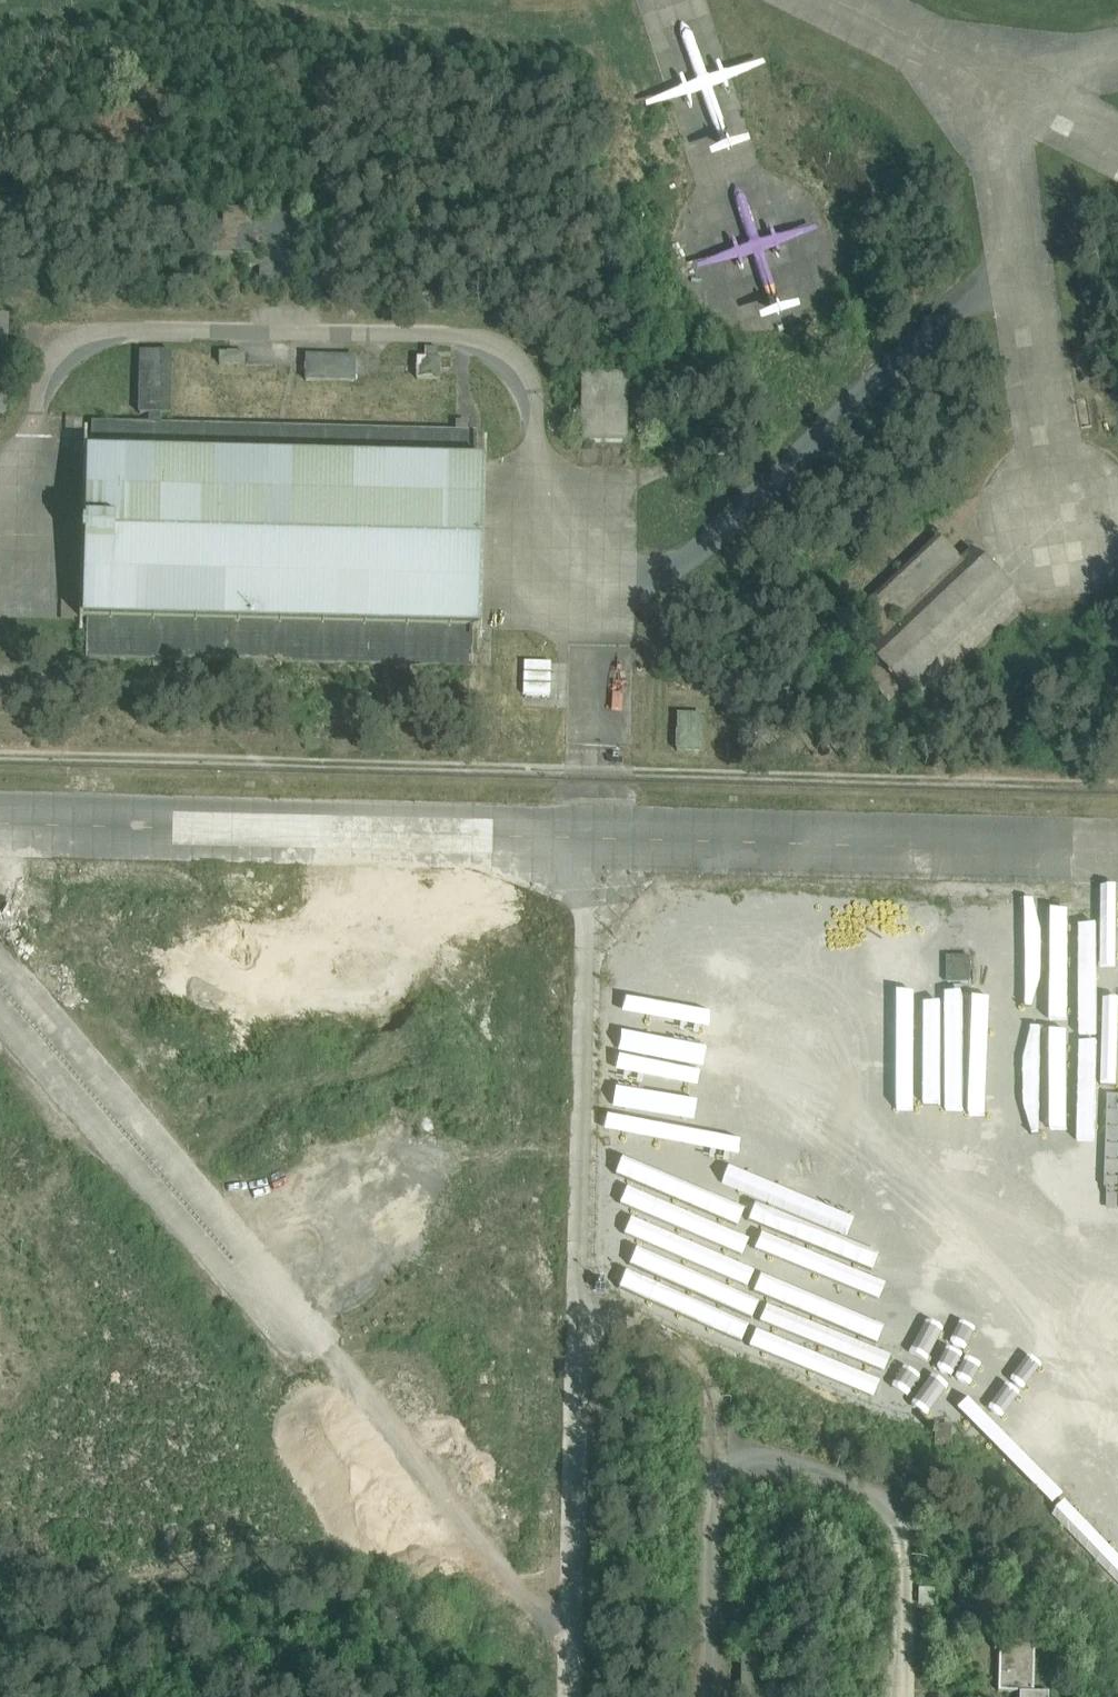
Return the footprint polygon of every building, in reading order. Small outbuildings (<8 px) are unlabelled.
[(0,317),(0,416),(4,416),(5,357),(14,357),(14,348),(6,347),(7,317),(0,317)] [(437,349),(425,349),(424,360),(417,360),(417,380),(439,381),(440,360),(437,360),(437,349)] [(172,353),(141,353),(139,415),(150,415),(150,426),(159,426),(160,415),(170,416),(172,353)] [(244,355),(220,355),(220,365),(244,366),(244,355)] [(355,358),(306,357),(306,381),(354,382),(355,358)] [(627,376),(580,375),(579,443),(627,444),(627,376)] [(150,426),(91,425),(91,454),(86,454),(82,619),(87,620),(86,658),(471,667),(472,629),(478,629),(482,464),(476,464),(477,434),(467,434),(467,425),(456,425),(456,434),(159,426),(150,426)] [(937,538),(855,614),(874,634),(859,649),(877,667),(864,680),(888,705),(901,693),(918,711),(1027,609),(968,547),(956,558),(937,538)] [(551,663),(524,662),(523,695),(550,695),(551,663)] [(702,717),(677,716),(677,752),(702,752),(702,717)] [(970,983),(970,958),(948,958),(948,983),(970,983)] [(951,1427),(936,1426),(936,1428),(932,1428),(932,1433),(935,1433),(935,1444),(950,1445),(951,1427)] [(994,1642),(993,1652),(998,1652),(997,1694),(1018,1694),(1018,1696),(1048,1696),(1048,1695),(1033,1695),(1034,1643),(994,1642)]
